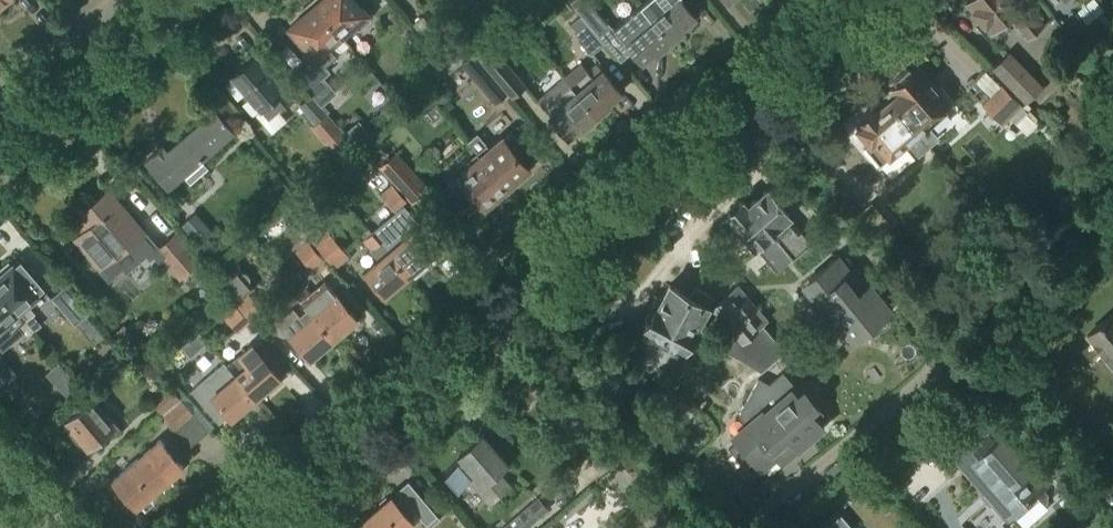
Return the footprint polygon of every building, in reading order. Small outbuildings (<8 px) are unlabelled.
[(354,0),(313,0),(311,2),(340,36),(353,24),(358,29),(370,18),(354,0)] [(569,2),(580,16),(598,37),(611,27),(589,0),(572,0),(569,2)] [(681,0),(647,0),(640,6),(645,12),(646,11),(671,41),(682,31),(680,28),(694,16),(681,0)] [(1014,0),(971,0),(967,3),(992,32),(1010,17),(1028,39),(1044,25),(1022,0),(1017,4),(1014,0)] [(320,105),(335,93),(322,77),(329,72),(324,67),(339,54),(331,44),(340,36),(311,2),(298,13),(301,17),(289,27),(312,54),(305,60),(311,67),(297,78),(320,105)] [(451,72),(460,64),(420,10),(408,19),(434,53),(451,72)] [(658,52),(671,41),(646,11),(645,12),(619,34),(642,61),(656,49),(658,52)] [(591,54),(603,44),(598,37),(580,16),(569,24),(576,32),(575,34),(591,54)] [(511,98),(527,85),(493,46),(478,59),(507,93),(511,98)] [(1025,103),(1044,85),(1010,50),(991,68),(1025,103)] [(495,104),(507,93),(478,59),(473,53),(461,64),(495,104)] [(269,120),(279,111),(293,99),(255,56),(231,77),(269,120)] [(590,73),(583,65),(565,79),(597,117),(609,107),(607,104),(621,92),(599,65),(590,73)] [(929,83),(916,68),(912,71),(909,68),(893,81),(896,84),(892,88),(893,90),(885,96),(889,101),(925,142),(935,133),(927,124),(954,102),(940,86),(938,88),(932,80),(929,83)] [(584,127),(597,117),(565,79),(539,101),(567,136),(582,124),(584,127)] [(439,84),(433,88),(433,95),(438,100),(444,101),(450,96),(450,89),(446,84),(439,84)] [(1003,126),(1022,106),(1001,85),(982,105),(1003,126)] [(426,92),(411,105),(419,115),(434,102),(426,92)] [(330,149),(345,135),(342,130),(311,95),(298,106),(314,124),(311,127),(330,149)] [(925,142),(889,101),(877,111),(874,108),(859,121),(862,124),(857,128),(869,143),(865,147),(880,164),(906,142),(908,144),(908,143),(914,151),(925,142)] [(1027,135),(1037,124),(1021,108),(1010,119),(1027,135)] [(167,189),(183,175),(191,184),(209,168),(201,159),(232,131),(216,113),(169,154),(165,149),(163,151),(160,147),(154,153),(157,157),(147,165),(167,189)] [(524,146),(512,132),(503,139),(502,138),(480,157),(506,188),(529,169),(515,153),(524,146)] [(412,203),(429,188),(396,151),(379,166),(412,203)] [(485,206),(506,188),(480,157),(458,176),(459,177),(447,187),(468,211),(480,201),(485,206)] [(379,195),(395,211),(407,201),(391,183),(379,195)] [(727,215),(728,216),(754,246),(767,235),(774,243),(777,240),(793,259),(811,243),(801,230),(798,233),(786,219),(789,216),(767,189),(747,206),(743,201),(727,215)] [(130,254),(149,238),(109,191),(77,218),(88,229),(76,239),(90,254),(101,245),(112,259),(125,248),(130,254)] [(841,204),(829,214),(839,225),(851,215),(841,204)] [(380,225),(372,232),(409,275),(432,255),(429,252),(436,245),(419,226),(420,224),(406,208),(398,216),(397,214),(383,225),(382,223),(380,225)] [(335,269),(349,257),(310,210),(296,221),(335,269)] [(196,243),(210,231),(195,215),(182,227),(196,243)] [(384,295),(409,275),(372,232),(369,228),(361,235),(364,238),(364,239),(372,249),(371,249),(379,259),(364,271),(384,295)] [(179,279),(201,260),(176,231),(154,251),(179,279)] [(311,270),(323,259),(308,241),(295,251),(311,270)] [(40,325),(32,316),(35,314),(27,304),(44,289),(31,275),(35,272),(21,256),(0,274),(0,294),(28,327),(33,332),(40,325)] [(853,282),(848,275),(850,272),(838,257),(809,280),(821,295),(814,300),(828,316),(830,315),(852,342),(866,331),(871,338),(885,327),(880,320),(891,311),(871,285),(863,275),(853,282)] [(241,272),(237,267),(221,281),(236,301),(251,319),(262,310),(247,292),(254,286),(249,281),(250,278),(250,276),(246,272),(244,271),(241,272)] [(336,293),(327,283),(312,296),(305,287),(296,294),(319,322),(333,338),(336,336),(338,338),(349,329),(347,327),(357,318),(336,293)] [(75,325),(89,313),(66,285),(51,298),(75,325)] [(690,297),(670,285),(662,299),(656,296),(650,307),(652,308),(642,326),(646,328),(642,336),(680,357),(714,297),(695,287),(690,297)] [(0,294),(0,347),(4,351),(23,334),(26,337),(33,332),(28,327),(0,294)] [(333,338),(319,322),(296,294),(288,301),(292,305),(276,319),(288,334),(289,334),(309,358),(333,338)] [(730,294),(713,308),(738,337),(734,340),(728,352),(761,372),(785,351),(761,323),(758,326),(748,315),(757,308),(748,297),(740,305),(730,294)] [(238,333),(250,322),(233,303),(221,314),(238,333)] [(1084,334),(1112,367),(1112,310),(1084,334)] [(122,325),(111,336),(121,347),(133,337),(122,325)] [(207,342),(198,332),(193,337),(202,347),(207,342)] [(270,392),(282,381),(250,344),(226,365),(235,375),(255,398),(266,388),(270,392)] [(17,375),(0,356),(0,376),(7,383),(17,375)] [(235,375),(226,365),(223,361),(191,389),(219,422),(228,414),(231,418),(255,398),(235,375)] [(752,430),(729,449),(745,469),(754,461),(761,470),(777,457),(774,454),(781,448),(789,457),(799,448),(824,427),(814,415),(821,410),(809,396),(803,402),(792,390),(796,387),(782,372),(769,384),(758,378),(738,415),(746,423),(752,430)] [(78,384),(70,375),(57,386),(65,395),(78,384)] [(621,405),(634,393),(620,376),(606,387),(621,405)] [(162,414),(180,399),(170,386),(151,402),(162,414)] [(88,451),(117,427),(94,399),(65,424),(88,451)] [(1008,518),(1014,513),(1019,519),(1027,519),(1047,501),(1049,491),(1045,486),(1002,437),(994,444),(985,434),(997,424),(976,400),(938,433),(955,451),(952,454),(1008,518)] [(209,431),(192,413),(182,401),(164,417),(174,428),(175,428),(192,446),(209,431)] [(507,462),(481,435),(458,456),(461,459),(457,462),(457,461),(443,474),(457,489),(467,479),(490,504),(511,485),(498,470),(507,462)] [(166,446),(160,440),(113,480),(136,507),(183,467),(178,460),(180,458),(180,452),(174,445),(168,445),(166,446)] [(831,479),(843,470),(837,462),(825,470),(831,479)] [(894,479),(883,489),(894,500),(904,489),(894,479)] [(409,480),(398,490),(400,492),(393,497),(391,495),(364,519),(365,520),(355,527),(404,527),(413,521),(407,513),(413,508),(427,524),(427,523),(430,527),(440,519),(437,515),(437,514),(409,480)] [(548,508),(538,497),(503,527),(526,527),(548,508)] [(853,527),(841,514),(825,527),(853,527)]
